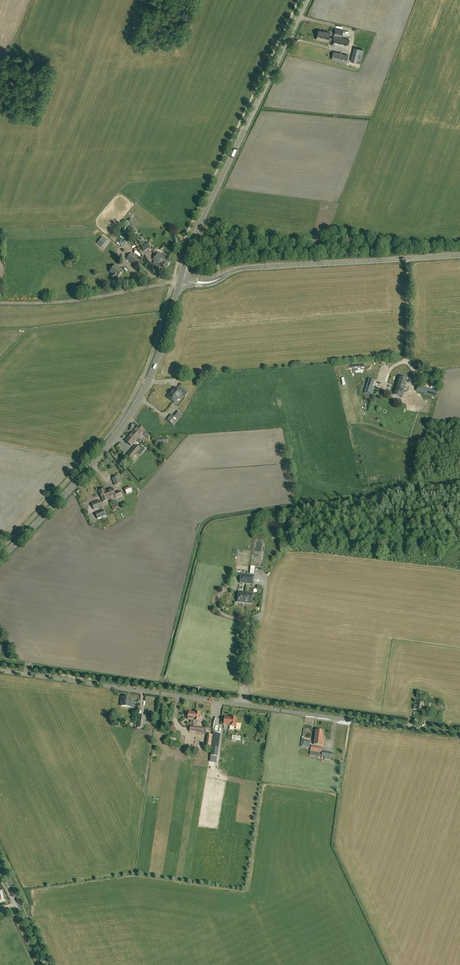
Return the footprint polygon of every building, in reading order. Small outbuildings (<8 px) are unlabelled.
[(327,42),(328,41),(332,42),(331,45),(347,49),(349,40),(337,37),(337,36),(341,37),(343,31),(335,29),(333,38),(329,37),(330,33),(325,32),(318,30),(316,39),(327,42)] [(354,61),(361,63),(364,50),(357,48),(354,61)] [(346,63),(348,55),(333,51),(331,60),(346,63)] [(102,247),(107,241),(102,237),(97,243),(102,247)] [(151,247),(148,242),(142,247),(145,252),(151,247)] [(141,261),(131,253),(127,259),(136,267),(141,261)] [(167,258),(159,253),(154,260),(155,261),(153,264),(159,268),(161,266),(166,270),(172,261),(167,257),(167,258)] [(115,266),(110,272),(113,274),(111,277),(115,280),(117,278),(118,278),(123,272),(115,266)] [(402,394),(406,382),(407,381),(408,381),(407,383),(411,384),(413,380),(409,378),(409,379),(408,379),(408,378),(399,375),(394,391),(393,394),(401,397),(402,394)] [(374,388),(372,387),(374,381),(369,379),(364,392),(372,395),(374,388)] [(175,388),(168,397),(175,403),(182,395),(185,397),(188,394),(184,390),(181,393),(175,388)] [(403,402),(408,402),(407,406),(417,407),(418,396),(404,394),(403,402)] [(174,426),(183,415),(179,413),(178,412),(176,414),(174,417),(171,414),(167,420),(174,426)] [(139,426),(133,432),(140,438),(143,434),(149,439),(151,436),(139,426)] [(139,438),(140,438),(133,432),(126,441),(131,446),(138,437),(139,438)] [(136,445),(129,453),(127,455),(132,459),(140,449),(136,445)] [(118,476),(112,479),(114,486),(120,483),(118,476)] [(108,500),(105,491),(104,489),(98,491),(103,502),(108,500)] [(119,491),(113,493),(112,489),(105,491),(108,500),(115,498),(115,499),(121,496),(119,491)] [(94,510),(102,507),(100,500),(92,504),(94,510)] [(105,511),(97,514),(99,520),(107,516),(105,511)] [(132,698),(122,697),(121,702),(122,702),(121,706),(131,707),(131,704),(132,704),(132,698)] [(435,701),(434,704),(427,703),(427,709),(431,710),(431,708),(442,710),(443,706),(439,705),(439,704),(440,704),(440,702),(435,701)] [(425,703),(417,702),(416,706),(414,705),(414,710),(424,711),(425,703)] [(189,712),(186,712),(185,716),(188,716),(188,719),(191,720),(191,723),(193,723),(194,721),(194,720),(195,713),(189,712)] [(146,716),(138,716),(137,728),(144,729),(145,725),(148,726),(148,722),(145,722),(146,716)] [(236,723),(237,718),(231,717),(231,718),(225,717),(224,724),(230,725),(230,726),(236,727),(237,723),(236,723)] [(190,726),(189,732),(203,734),(204,728),(190,726)] [(323,731),(316,730),(314,740),(315,740),(315,741),(314,741),(314,745),(324,746),(325,739),(322,739),(323,731)] [(220,733),(213,732),(210,755),(217,756),(220,733)] [(232,739),(240,739),(240,744),(243,744),(243,736),(233,735),(232,739)] [(311,746),(310,751),(310,755),(321,756),(332,758),(332,753),(322,751),(322,748),(311,746)]
